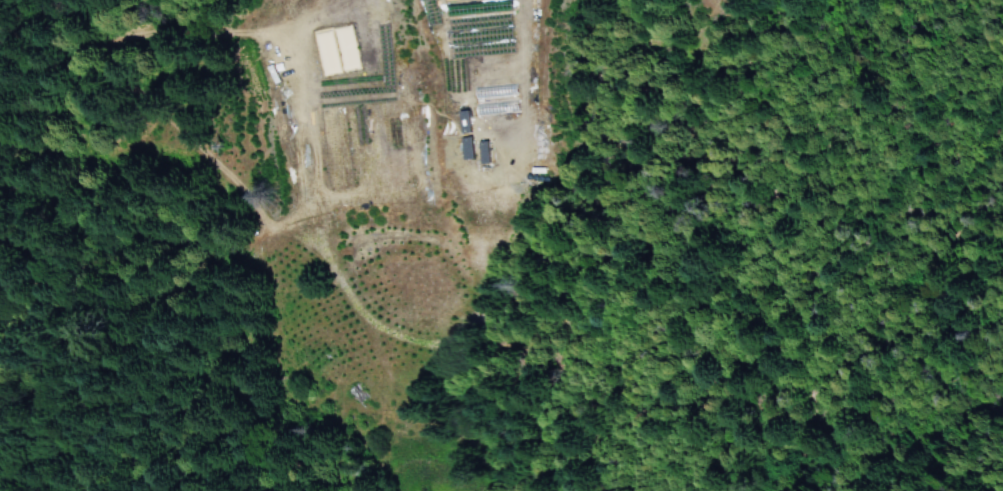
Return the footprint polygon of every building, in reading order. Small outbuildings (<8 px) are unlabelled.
[(461,139),(465,161),(475,159),(471,138),(461,139)] [(480,164),(488,164),(489,143),(480,142),(480,164)]
